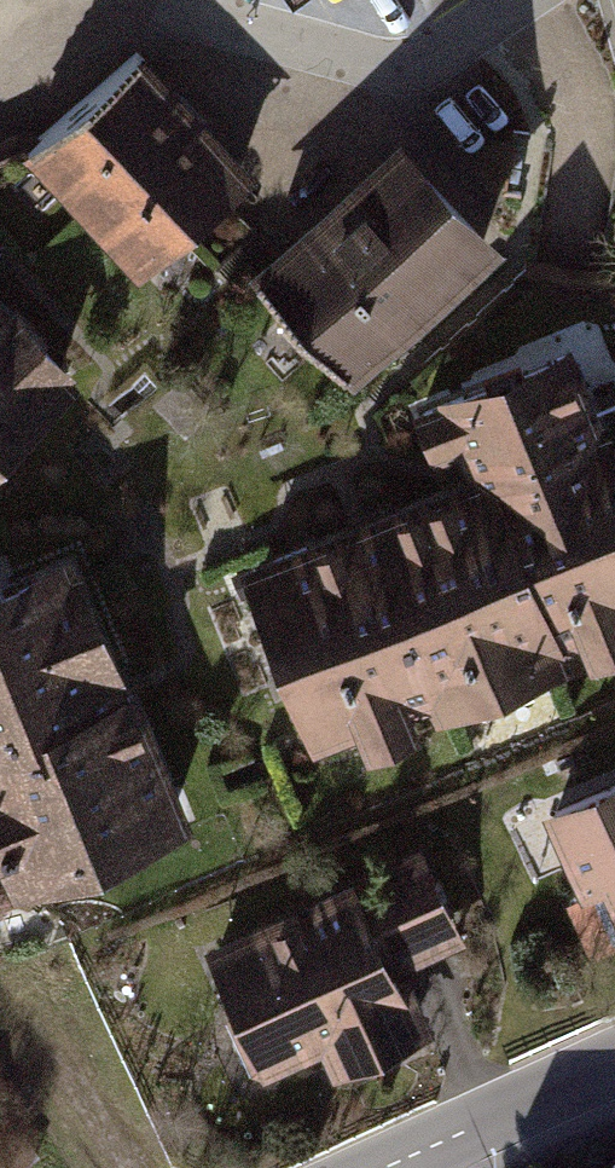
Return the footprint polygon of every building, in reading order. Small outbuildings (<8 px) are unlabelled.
[(605,45),(614,63),(614,40),(605,45)] [(131,58),(12,161),(127,287),(241,179),(131,58)] [(385,142),(237,280),(342,393),(494,253),(385,142)] [(68,389),(0,318),(0,451),(68,389)] [(560,354),(399,420),(421,468),(445,458),(456,483),(228,577),(300,756),(347,737),(356,761),(401,743),(391,719),(423,706),(429,722),(548,674),(540,654),(575,640),(588,669),(614,658),(614,487),(560,354)] [(59,559),(0,582),(0,903),(1,906),(182,833),(59,559)] [(532,835),(556,894),(587,882),(614,946),(614,810),(612,803),(532,835)] [(412,851),(192,957),(254,1085),(310,1061),(322,1085),(416,1045),(388,978),(454,949),(412,851)]
